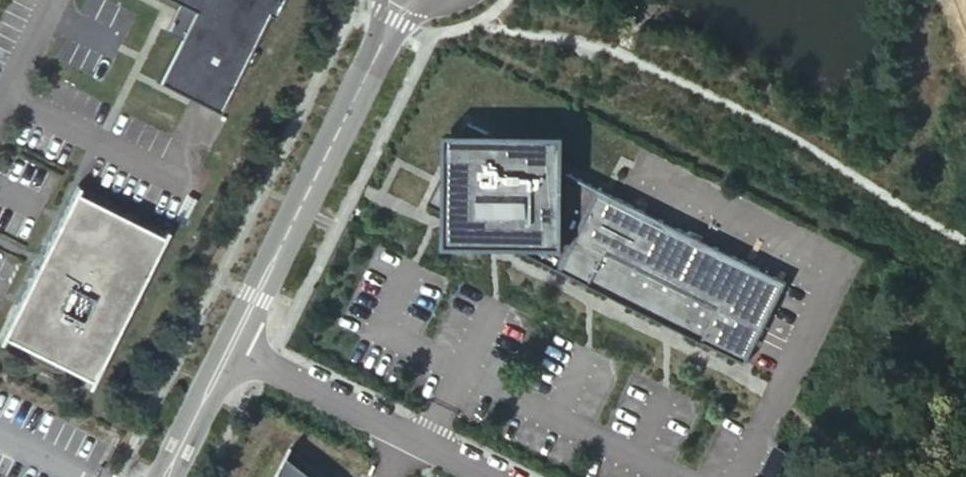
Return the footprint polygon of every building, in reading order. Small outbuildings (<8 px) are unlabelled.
[(284,0),(171,0),(184,7),(183,11),(187,23),(190,25),(161,83),(221,113),(270,15),(275,18),(284,0)] [(490,130),(470,120),(465,130),(449,130),(449,164),(430,200),(448,209),(448,242),(515,243),(748,359),(762,330),(788,279),(618,193),(567,168),(567,129),(490,130)] [(42,262),(12,324),(101,368),(173,225),(83,180),(42,262)] [(296,450),(283,476),(332,476),(296,450)]
